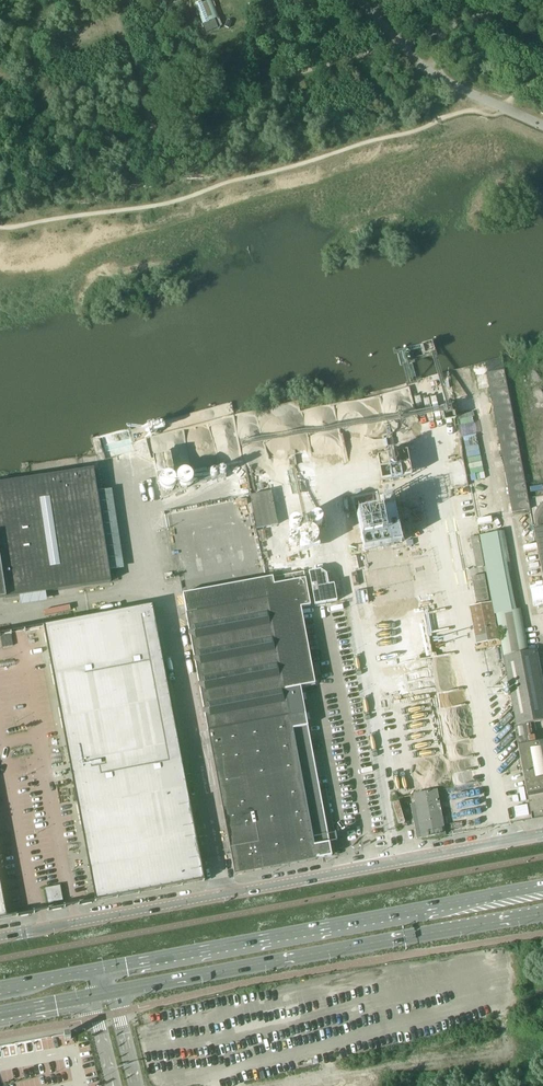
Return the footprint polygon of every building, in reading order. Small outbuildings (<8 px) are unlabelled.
[(195,4),(203,24),(219,18),(212,0),(204,0),(195,4)] [(528,500),(504,370),(487,374),(512,512),(530,509),(528,500)] [(157,476),(173,473),(169,457),(154,460),(157,476)] [(0,484),(0,599),(8,598),(110,582),(109,571),(107,560),(105,548),(98,500),(97,492),(97,491),(93,470),(93,469),(76,472),(69,473),(68,471),(39,475),(40,478),(0,484)] [(189,472),(158,479),(162,498),(206,482),(204,473),(190,476),(189,472)] [(250,496),(257,529),(277,525),(271,492),(250,496)] [(533,529),(542,580),(542,527),(533,529)] [(361,535),(365,553),(391,547),(387,529),(361,535)] [(267,540),(265,530),(258,531),(260,541),(267,540)] [(479,536),(486,575),(491,602),(494,614),(496,614),(516,725),(514,726),(527,794),(532,819),(542,817),(542,741),(535,742),(534,734),(536,734),(534,722),(542,721),(542,689),(536,651),(527,652),(519,609),(515,610),(511,611),(504,572),(497,533),(479,536)] [(476,568),(484,567),(478,537),(470,538),(476,568)] [(400,589),(393,548),(365,554),(369,571),(374,594),(400,589)] [(267,580),(183,596),(184,605),(208,731),(208,732),(209,735),(211,744),(211,747),(214,760),(215,768),(216,768),(217,773),(216,773),(218,781),(219,786),(218,786),(220,794),(221,794),(221,799),(222,807),(223,807),(224,812),(223,812),(225,820),(226,825),(227,833),(228,833),(229,838),(228,838),(229,846),(230,846),(231,851),(230,851),(232,859),(233,859),(233,863),(233,864),(234,871),(235,875),(315,860),(315,859),(331,856),(330,851),(327,830),(322,804),(300,687),(315,685),(301,609),(311,607),(304,573),(267,580)] [(471,577),(476,603),(489,600),(484,575),(471,577)] [(491,602),(469,607),(476,644),(498,640),(494,614),(491,602)] [(127,610),(43,626),(44,628),(69,762),(73,782),(77,806),(186,786),(157,632),(155,623),(152,605),(135,609),(127,610)] [(438,691),(442,722),(468,719),(464,688),(438,691)] [(447,736),(452,770),(473,767),(472,762),(463,764),(463,760),(471,759),(470,751),(462,752),(460,740),(469,739),(467,729),(457,731),(458,735),(447,736)] [(414,786),(435,783),(433,773),(413,776),(414,786)] [(186,786),(77,806),(85,848),(89,868),(95,901),(204,881),(191,814),(190,807),(186,786)] [(436,791),(414,795),(422,838),(444,834),(436,791)] [(44,888),(47,904),(63,901),(62,895),(61,892),(60,885),(44,888)]
